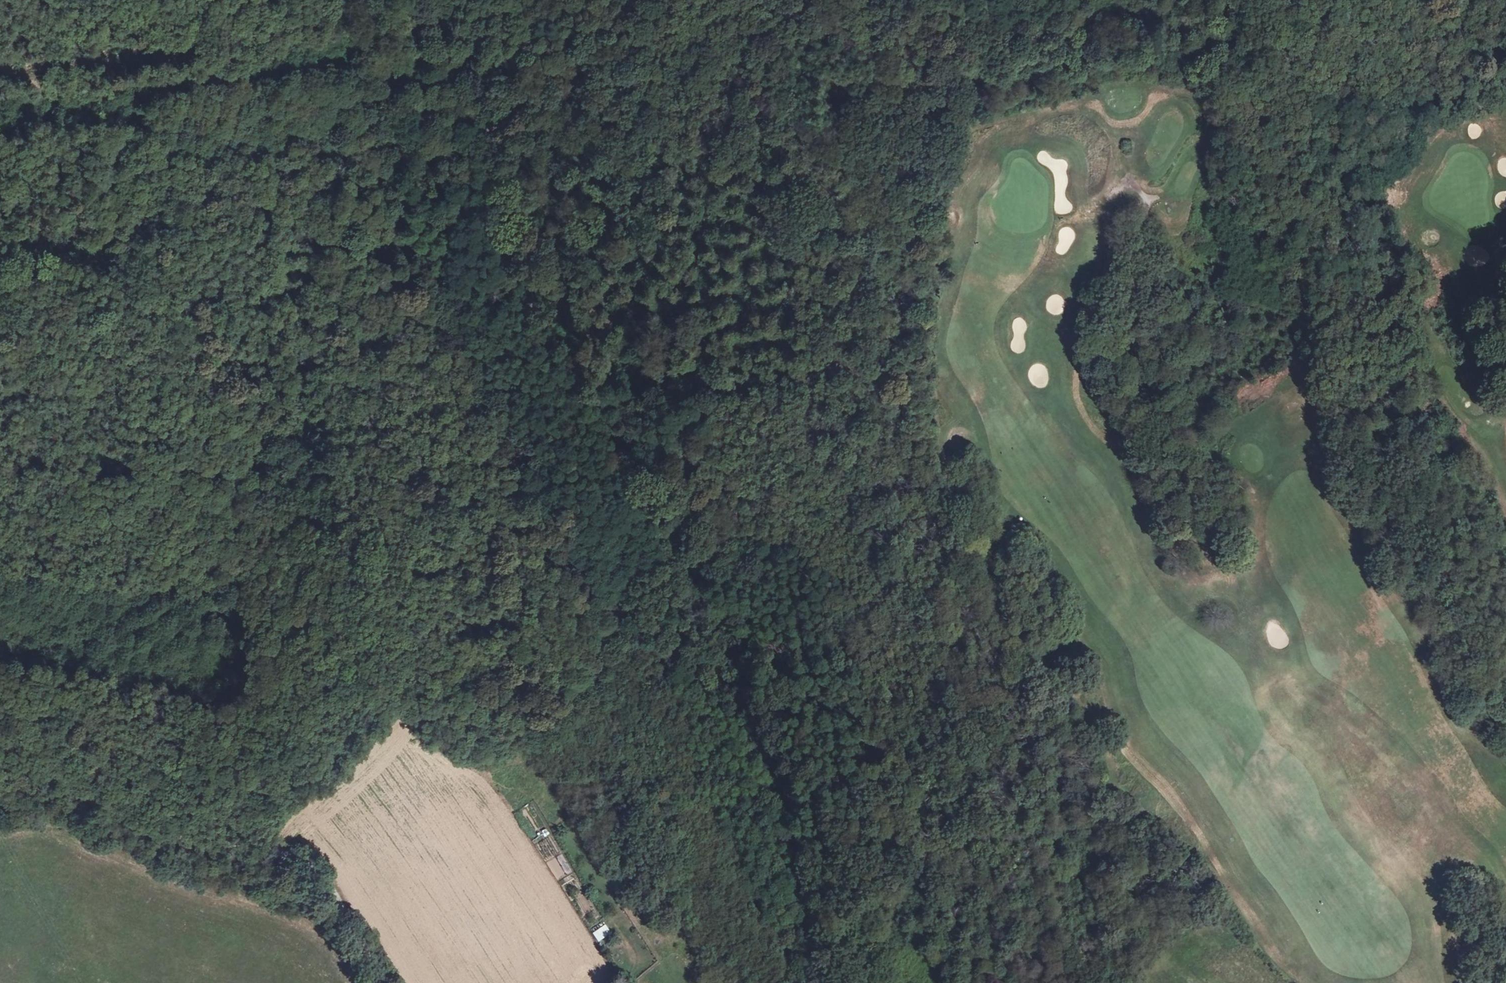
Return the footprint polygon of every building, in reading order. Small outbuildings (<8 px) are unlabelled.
[(552,837),(545,841),(553,855),(560,851),(552,837)] [(611,934),(606,925),(593,934),(599,942),(611,934)]
